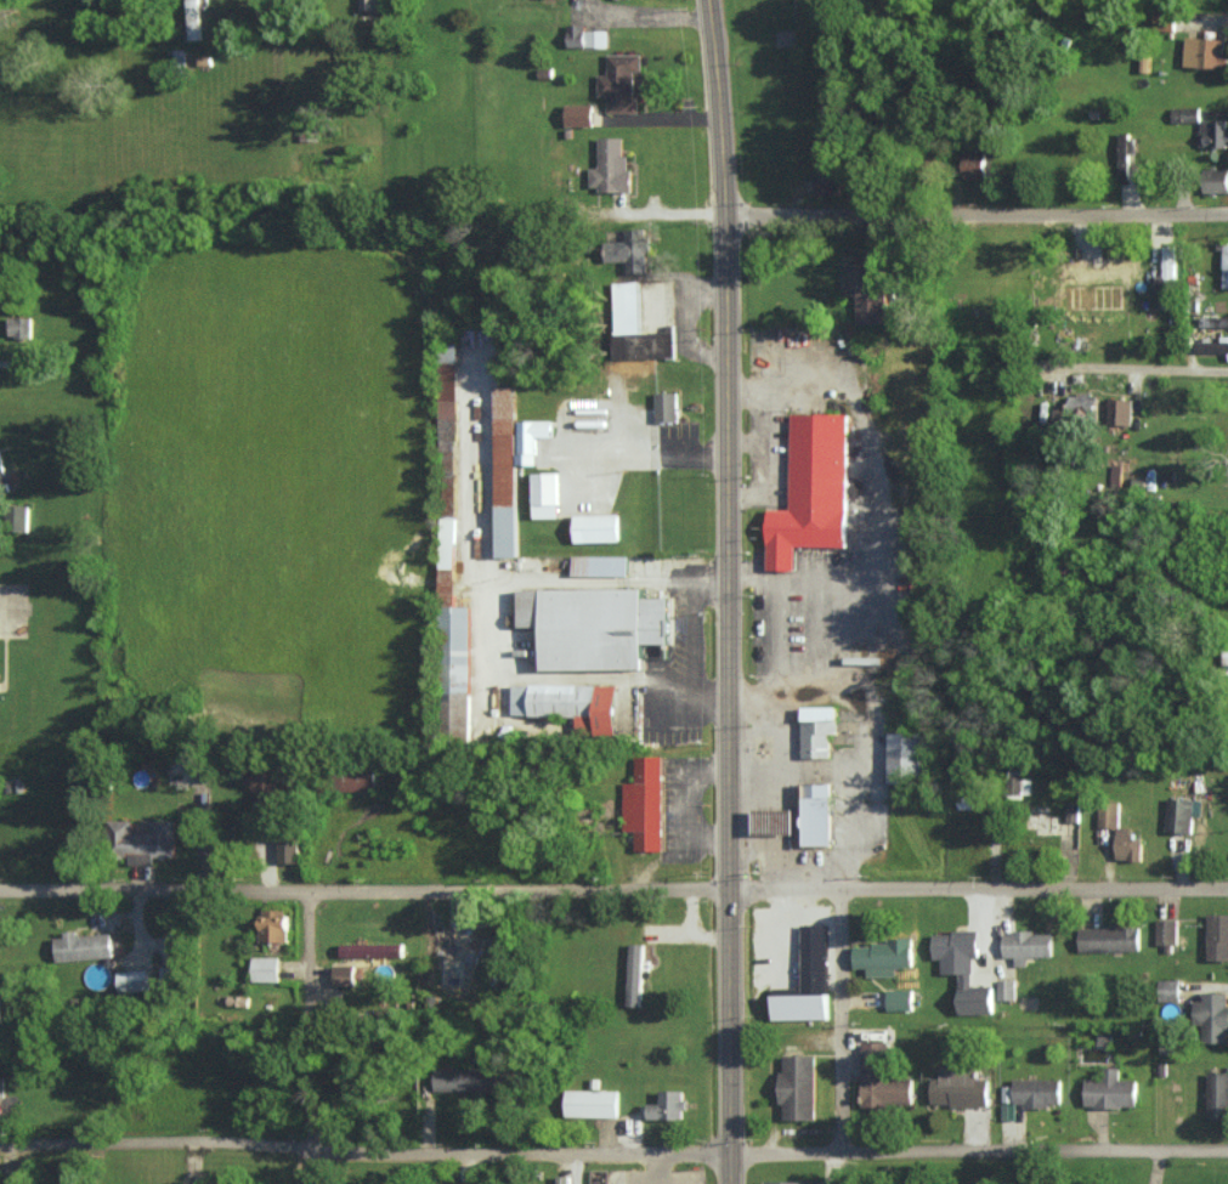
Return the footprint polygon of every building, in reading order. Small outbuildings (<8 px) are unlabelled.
[(188,40),(201,39),(199,0),(186,0),(188,40)] [(361,11),(361,0),(379,0),(379,11),(361,11)] [(568,26),(568,47),(610,49),(610,30),(585,30),(585,26),(568,26)] [(1227,68),(1227,53),(1224,53),(1224,39),(1185,37),(1184,67),(1227,68)] [(169,62),(185,62),(185,50),(169,50),(169,62)] [(609,56),(609,75),(599,75),(599,97),(609,97),(610,114),(639,114),(639,95),(634,95),(634,72),(643,72),(643,55),(609,56)] [(554,69),(554,80),(541,80),(539,69),(554,69)] [(567,106),(567,126),(594,126),(594,106),(567,106)] [(1171,121),(1199,121),(1199,107),(1171,107),(1171,121)] [(1227,147),(1227,122),(1199,121),(1199,146),(1227,147)] [(1118,135),(1119,180),(1128,180),(1128,154),(1136,154),(1135,135),(1118,135)] [(631,191),(631,169),(627,169),(627,157),(622,157),(622,138),(597,137),(596,191),(631,191)] [(962,177),(984,177),(984,153),(962,153),(962,177)] [(814,195),(837,196),(838,164),(815,163),(814,195)] [(1204,169),(1204,193),(1227,192),(1227,169),(1204,169)] [(626,262),(627,274),(646,274),(646,229),(624,229),(624,241),(603,242),(603,262),(626,262)] [(1154,275),(1155,292),(1175,292),(1174,247),(1163,247),(1163,275),(1154,275)] [(1074,316),(1086,317),(1088,254),(1076,254),(1074,316)] [(1123,257),(1112,256),(1111,309),(1122,310),(1123,257)] [(856,322),(886,322),(885,294),(870,294),(869,263),(843,263),(844,296),(856,296),(856,322)] [(639,332),(638,282),(618,282),(618,302),(634,302),(635,357),(673,356),(672,331),(639,332)] [(30,318),(8,317),(7,336),(29,336),(30,318)] [(1212,317),(1201,317),(1201,326),(1227,326),(1227,317),(1212,317)] [(1227,352),(1227,360),(1227,341),(1195,341),(1195,351),(1227,352)] [(442,345),(459,345),(458,608),(440,608),(442,345)] [(494,387),(516,386),(517,420),(519,559),(498,559),(494,387)] [(656,395),(678,393),(678,421),(657,421),(656,395)] [(1107,423),(1131,424),(1132,398),(1108,397),(1107,423)] [(792,415),(848,415),(847,548),(797,548),(797,571),(768,570),(769,510),(791,510),(792,415)] [(553,421),(553,437),(537,437),(537,454),(538,454),(538,465),(519,465),(519,454),(520,454),(520,423),(553,421)] [(1111,483),(1121,484),(1122,465),(1111,465),(1111,483)] [(534,475),(534,506),(536,506),(536,519),(559,519),(559,505),(560,505),(559,474),(534,475)] [(27,505),(7,505),(7,529),(27,530),(27,505)] [(619,514),(619,543),(576,544),(575,515),(619,514)] [(627,556),(572,555),(571,574),(627,575),(627,556)] [(520,591),(643,590),(643,599),(673,597),(674,645),(645,645),(645,672),(541,673),(539,628),(520,628),(520,591)] [(437,607),(440,608),(458,608),(472,607),(471,743),(436,742),(437,607)] [(619,687),(511,684),(511,715),(579,718),(578,736),(617,737),(619,687)] [(801,705),(801,757),(829,757),(829,733),(837,733),(836,705),(801,705)] [(887,781),(921,782),(922,732),(888,731),(887,781)] [(662,757),(663,851),(636,851),(636,833),(626,833),(624,783),(636,783),(636,757),(662,757)] [(246,788),(283,789),(284,767),(246,765),(246,788)] [(374,766),(334,768),(336,791),(375,789),(374,766)] [(1030,794),(1030,777),(1023,777),(1023,769),(1008,768),(1007,793),(1030,794)] [(802,844),(830,844),(830,782),(802,782),(802,844)] [(1165,831),(1192,832),(1193,799),(1166,798),(1165,831)] [(1066,821),(1078,821),(1079,802),(1067,802),(1066,821)] [(1099,804),(1099,826),(1118,826),(1118,804),(1099,804)] [(754,811),(754,835),(794,834),(794,810),(754,811)] [(174,820),(151,821),(151,831),(132,831),(131,820),(108,820),(108,855),(128,855),(128,864),(153,864),(153,858),(174,857),(174,820)] [(1115,859),(1141,860),(1142,837),(1131,837),(1131,828),(1117,827),(1115,859)] [(298,862),(297,830),(277,830),(278,862),(298,862)] [(259,940),(286,940),(285,908),(258,909),(259,940)] [(1207,959),(1227,959),(1227,913),(1208,913),(1207,959)] [(1177,919),(1156,918),(1156,944),(1176,944),(1177,919)] [(1139,926),(1079,927),(1079,951),(1139,949),(1139,926)] [(958,974),(958,1013),(992,1013),(992,985),(972,985),(972,957),(977,957),(977,931),(932,931),(932,958),(940,958),(940,974),(958,974)] [(1052,931),(1002,932),(1003,957),(1014,956),(1014,966),(1027,966),(1026,957),(1052,956),(1052,931)] [(110,933),(75,934),(75,933),(54,934),(55,960),(111,958),(110,933)] [(854,942),(853,967),(867,967),(867,976),(895,976),(895,966),(912,967),(912,943),(854,942)] [(401,943),(340,943),(340,955),(401,956),(401,943)] [(642,943),(629,943),(627,1005),(640,1006),(642,943)] [(278,957),(251,956),(251,981),(278,981),(278,957)] [(440,985),(462,985),(463,959),(441,958),(440,985)] [(354,985),(353,964),(333,964),(333,985),(354,985)] [(149,991),(148,969),(117,970),(117,992),(149,991)] [(771,1019),(828,1018),(826,971),(812,972),(812,993),(771,994),(771,1019)] [(1015,999),(1015,979),(998,979),(998,999),(1015,999)] [(1179,1001),(1179,979),(1158,980),(1159,1001),(1179,1001)] [(911,989),(886,989),(887,1010),(912,1009),(911,989)] [(1202,993),(1202,1000),(1193,1000),(1194,1025),(1202,1025),(1202,1042),(1227,1041),(1227,992),(1202,993)] [(227,1004),(247,1006),(248,998),(228,995),(227,1004)] [(861,1105),(912,1105),(912,1077),(886,1077),(886,1041),(861,1041),(861,1105)] [(785,1056),(816,1056),(816,1120),(785,1120),(785,1104),(781,1104),(781,1072),(785,1072),(785,1056)] [(988,1104),(988,1077),(972,1077),(972,1066),(940,1066),(940,1078),(930,1078),(931,1105),(988,1104)] [(434,1068),(434,1091),(492,1090),(492,1067),(434,1068)] [(1085,1078),(1085,1106),(1136,1106),(1136,1079),(1119,1079),(1119,1067),(1102,1067),(1102,1078),(1085,1078)] [(1227,1119),(1227,1072),(1207,1071),(1206,1119),(1227,1119)] [(1060,1079),(1013,1078),(1013,1105),(1060,1106),(1060,1079)] [(617,1090),(565,1089),(564,1115),(617,1116),(617,1090)] [(647,1118),(683,1119),(684,1090),(659,1089),(659,1103),(647,1102),(647,1118)] [(568,1175),(556,1175),(556,1183),(568,1183),(568,1175)]
